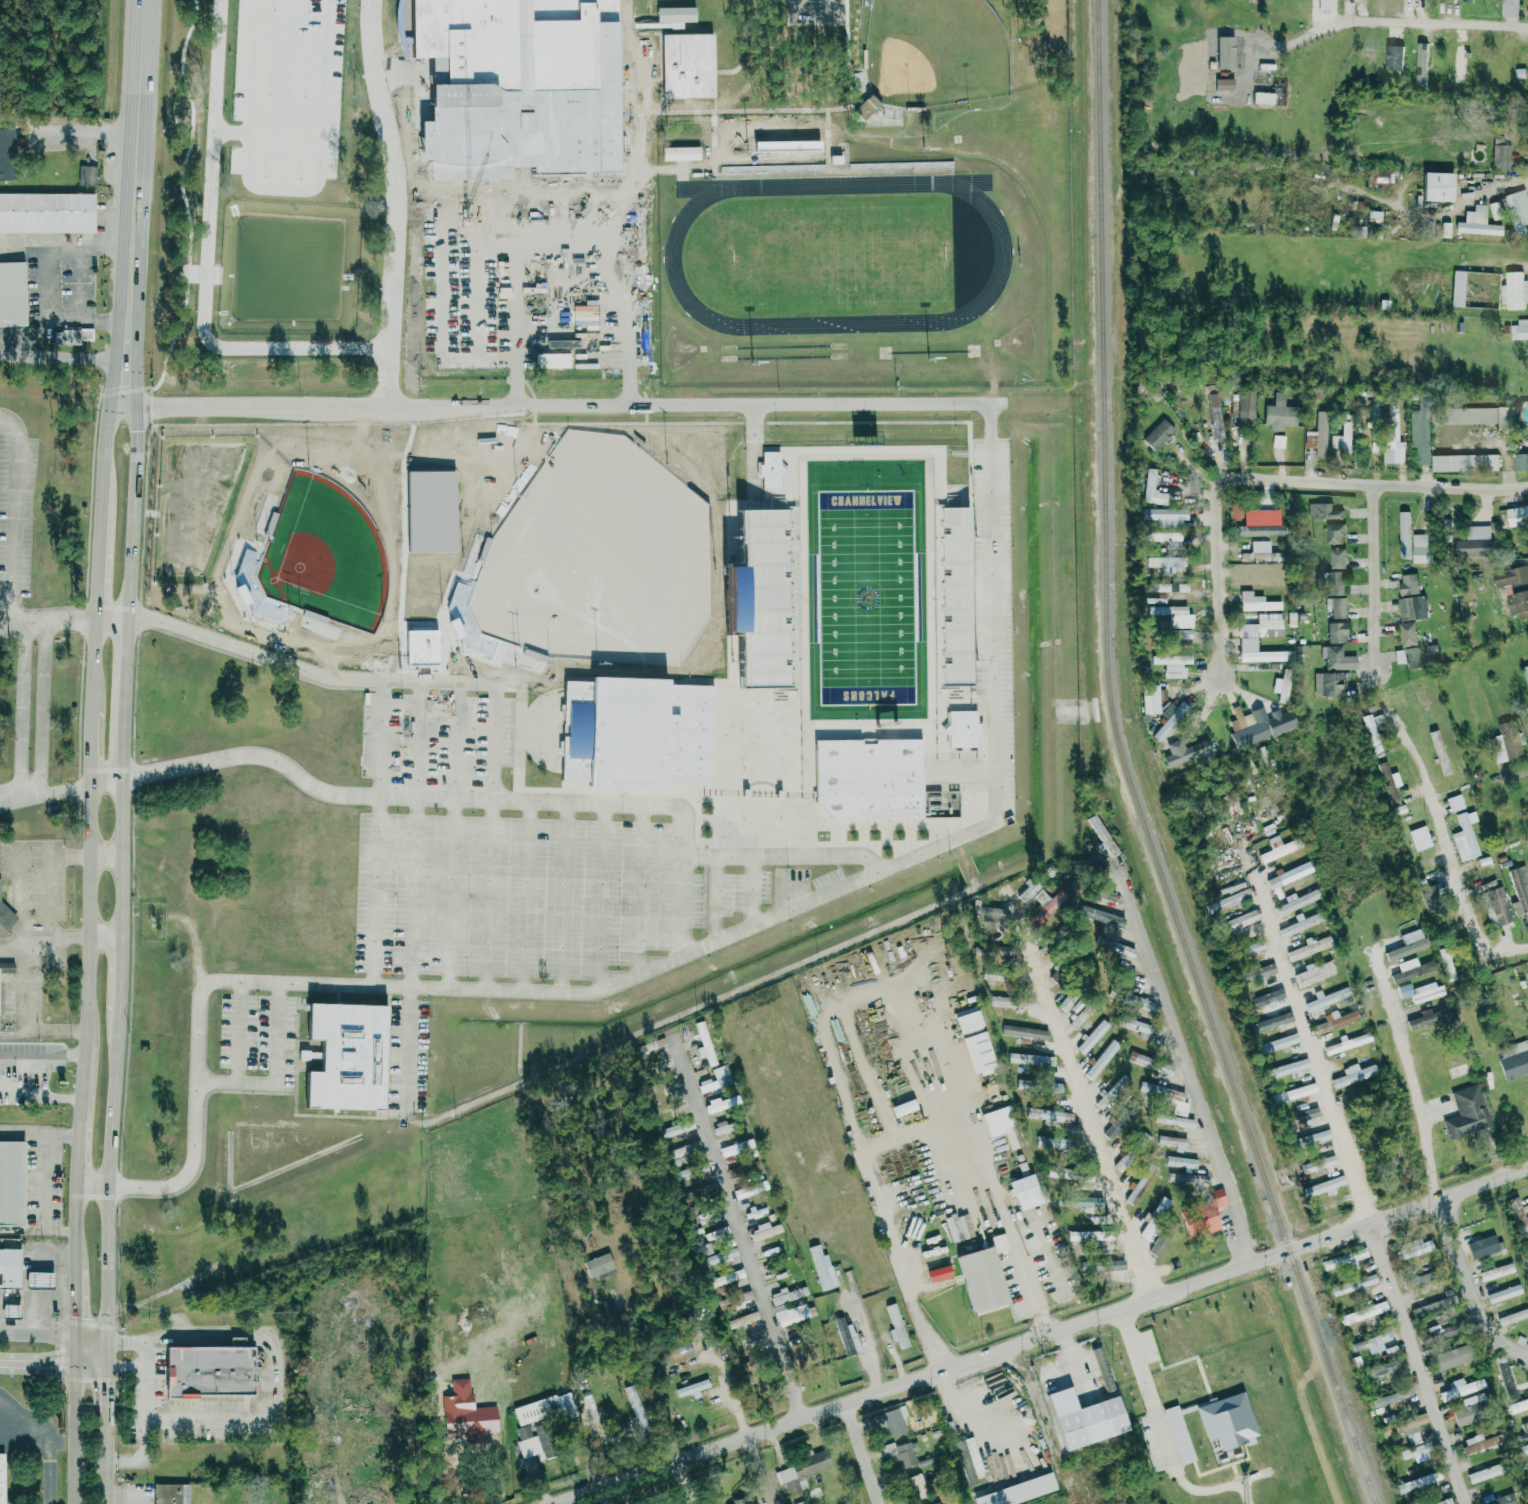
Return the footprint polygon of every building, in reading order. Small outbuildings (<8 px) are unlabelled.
[(411,57),(410,0),(616,0),(616,20),(594,20),(595,88),(528,89),(529,103),(517,103),(516,90),(501,90),(488,82),(445,83),(444,57),(411,57)] [(1330,0),(1318,0),(1319,13),(1330,13),(1330,0)] [(1518,16),(1518,0),(1501,0),(1502,16),(1518,16)] [(659,7),(696,7),(696,21),(659,21),(659,7)] [(664,97),(663,35),(712,34),(713,96),(664,97)] [(1233,69),(1234,37),(1217,37),(1216,69),(1233,69)] [(1416,88),(1426,88),(1426,43),(1416,43),(1416,88)] [(1402,70),(1403,46),(1386,45),(1385,70),(1402,70)] [(1252,104),(1273,104),(1273,93),(1252,92),(1252,104)] [(853,111),(863,120),(878,104),(868,95),(853,111)] [(16,180),(15,128),(0,128),(0,181),(16,180)] [(1509,171),(1510,145),(1493,145),(1492,171),(1509,171)] [(700,147),(700,158),(664,159),(664,147),(700,147)] [(77,185),(95,185),(96,166),(78,165),(77,185)] [(1366,188),(1390,189),(1390,176),(1397,176),(1397,171),(1367,170),(1366,188)] [(1422,201),(1452,202),(1453,173),(1423,172),(1422,201)] [(1515,238),(1527,235),(1525,225),(1527,224),(1527,196),(1526,196),(1524,189),(1504,195),(1515,238)] [(96,231),(0,232),(0,193),(96,193),(96,231)] [(1502,225),(1485,224),(1486,205),(1474,204),(1473,211),(1464,211),(1464,222),(1455,222),(1455,233),(1501,235),(1502,225)] [(1381,212),(1369,210),(1366,229),(1378,231),(1381,212)] [(27,324),(0,326),(0,263),(24,262),(27,324)] [(1451,306),(1463,307),(1465,271),(1452,271),(1451,306)] [(1503,310),(1527,310),(1526,281),(1523,281),(1523,272),(1505,272),(1506,285),(1502,285),(1503,310)] [(1511,340),(1527,339),(1527,320),(1517,320),(1517,325),(1510,325),(1511,340)] [(92,330),(52,329),(52,345),(78,345),(78,340),(91,340),(92,330)] [(1253,392),(1237,391),(1237,416),(1252,417),(1253,392)] [(1295,426),(1296,406),(1284,406),(1285,393),(1274,392),(1273,405),(1266,405),(1264,430),(1281,431),(1281,425),(1295,426)] [(1208,394),(1213,439),(1223,438),(1218,393),(1208,394)] [(1386,405),(1386,443),(1397,443),(1397,405),(1386,405)] [(1495,407),(1434,408),(1435,424),(1496,423),(1495,407)] [(1304,430),(1304,449),(1315,449),(1315,456),(1326,456),(1327,411),(1316,411),(1315,431),(1304,430)] [(1409,412),(1410,447),(1416,447),(1416,464),(1429,463),(1428,412),(1409,412)] [(1174,430),(1162,418),(1142,440),(1154,451),(1174,430)] [(1330,435),(1330,448),(1340,448),(1340,452),(1350,452),(1351,421),(1342,421),(1341,435),(1330,435)] [(1272,447),(1284,448),(1285,435),(1273,435),(1272,447)] [(763,451),(779,451),(780,464),(785,469),(780,474),(780,487),(763,487),(763,475),(759,475),(759,463),(762,463),(762,451),(763,451)] [(1498,453),(1432,455),(1432,471),(1498,470),(1498,453)] [(1514,453),(1514,469),(1527,469),(1527,453),(1514,453)] [(1169,504),(1169,492),(1155,492),(1156,468),(1145,468),(1144,503),(1169,504)] [(1331,502),(1308,503),(1308,519),(1343,518),(1342,509),(1331,510),(1331,502)] [(1229,520),(1240,519),(1239,503),(1228,504),(1229,520)] [(1508,524),(1527,522),(1527,504),(1506,506),(1508,524)] [(933,507),(968,506),(970,684),(936,685),(933,507)] [(1150,508),(1151,518),(1158,518),(1158,524),(1184,524),(1184,508),(1150,508)] [(798,509),(800,686),(740,686),(739,630),(726,631),(725,563),(738,563),(738,509),(798,509)] [(1279,509),(1243,509),(1243,525),(1279,525),(1279,509)] [(1409,511),(1399,511),(1400,557),(1410,556),(1409,511)] [(1343,523),(1325,523),(1326,544),(1344,543),(1343,523)] [(1456,556),(1492,555),(1491,525),(1466,526),(1466,539),(1456,540),(1456,556)] [(1181,543),(1181,532),(1153,531),(1152,543),(1181,543)] [(1412,534),(1413,563),(1432,563),(1431,533),(1412,534)] [(1240,561),(1279,561),(1279,552),(1269,552),(1269,540),(1250,540),(1250,552),(1240,552),(1240,561)] [(1345,568),(1345,548),(1330,548),(1330,568),(1345,568)] [(1184,557),(1147,556),(1147,566),(1160,566),(1160,571),(1171,572),(1171,566),(1183,566),(1184,557)] [(1495,589),(1505,587),(1507,593),(1527,589),(1527,578),(1526,566),(1492,572),(1495,589)] [(1344,571),(1327,571),(1326,595),(1344,595),(1344,571)] [(1418,593),(1416,573),(1399,575),(1401,595),(1418,593)] [(1186,583),(1156,583),(1156,591),(1186,591),(1186,583)] [(1252,590),(1240,590),(1240,611),(1281,610),(1281,601),(1264,601),(1264,595),(1252,595),(1252,590)] [(1519,619),(1527,617),(1527,590),(1506,594),(1510,615),(1518,613),(1519,619)] [(1427,618),(1425,595),(1397,598),(1400,620),(1427,618)] [(1346,617),(1345,597),(1325,598),(1325,609),(1331,608),(1331,618),(1346,617)] [(1192,627),(1192,613),(1186,614),(1186,605),(1146,606),(1146,615),(1168,615),(1168,627),(1192,627)] [(1287,626),(1295,626),(1295,612),(1288,611),(1287,626)] [(1239,661),(1292,661),(1292,651),(1256,651),(1256,636),(1282,636),(1281,618),(1256,619),(1256,623),(1238,624),(1239,661)] [(1402,647),(1418,644),(1414,621),(1398,624),(1402,647)] [(1345,642),(1345,622),(1327,622),(1327,642),(1345,642)] [(1191,629),(1174,629),(1173,642),(1191,643),(1191,629)] [(1341,645),(1320,646),(1320,658),(1325,658),(1325,669),(1356,668),(1355,656),(1342,656),(1341,645)] [(1423,666),(1421,646),(1405,648),(1407,668),(1423,666)] [(1184,678),(1184,664),(1191,663),(1191,654),(1151,655),(1151,664),(1164,664),(1164,678),(1184,678)] [(1281,678),(1274,678),(1272,692),(1278,693),(1277,702),(1286,703),(1290,668),(1282,668),(1281,678)] [(1314,697),(1342,696),(1342,672),(1313,673),(1314,697)] [(704,784),(664,783),(663,789),(588,786),(588,781),(560,780),(564,679),(591,680),(591,676),(667,679),(667,683),(706,685),(713,685),(710,785),(704,784)] [(1159,685),(1142,685),(1143,713),(1159,713),(1159,685)] [(1152,734),(1159,741),(1190,708),(1182,701),(1152,734)] [(1264,707),(1241,714),(1238,705),(1230,707),(1234,719),(1228,721),(1232,732),(1230,733),(1235,747),(1296,728),(1290,710),(1279,713),(1278,709),(1266,713),(1264,707)] [(976,710),(976,723),(981,723),(981,734),(977,734),(977,746),(949,747),(949,735),(943,729),(949,723),(949,710),(976,710)] [(1380,753),(1372,713),(1363,715),(1370,754),(1380,753)] [(1494,762),(1521,758),(1516,720),(1497,723),(1499,734),(1491,735),(1494,762)] [(1429,732),(1442,775),(1451,773),(1437,730),(1429,732)] [(1206,739),(1183,747),(1179,737),(1165,742),(1169,754),(1162,756),(1166,768),(1179,763),(1182,771),(1213,760),(1206,739)] [(922,758),(923,817),(833,819),(815,801),(815,797),(815,740),(923,739),(922,758)] [(1400,785),(1396,771),(1389,773),(1385,761),(1376,764),(1389,807),(1400,804),(1394,787),(1400,785)] [(648,788),(619,787),(618,795),(648,796),(648,788)] [(1445,798),(1450,813),(1464,807),(1459,793),(1445,798)] [(1478,856),(1466,811),(1456,814),(1460,831),(1451,833),(1458,861),(1478,856)] [(1106,860),(1084,860),(1084,870),(1106,870),(1106,860)] [(1265,879),(1269,890),(1312,872),(1308,862),(1265,879)] [(1027,886),(1016,896),(1024,904),(1041,887),(1056,872),(1048,864),(1025,885),(1027,886)] [(1511,902),(1515,914),(1527,911),(1527,913),(1527,870),(1526,865),(1508,870),(1516,900),(1511,902)] [(1512,920),(1497,880),(1479,887),(1493,927),(1512,920)] [(1245,888),(1244,883),(1219,888),(1220,894),(1245,888)] [(1427,912),(1440,908),(1432,885),(1419,889),(1427,912)] [(1087,896),(1112,903),(1115,892),(1089,886),(1087,896)] [(1208,904),(1212,913),(1251,897),(1247,887),(1208,904)] [(1041,889),(1033,896),(1041,907),(1026,918),(1032,926),(1068,900),(1061,889),(1048,899),(1041,889)] [(1274,908),(1278,917),(1317,899),(1312,890),(1287,901),(1288,902),(1274,908)] [(1077,915),(1120,928),(1124,918),(1080,904),(1077,915)] [(11,932),(11,906),(0,906),(0,932),(11,932)] [(1216,925),(1221,935),(1259,919),(1255,909),(1216,925)] [(1323,922),(1319,912),(1299,920),(1299,921),(1278,929),(1281,938),(1323,922)] [(1399,934),(1403,946),(1384,951),(1387,960),(1426,948),(1420,928),(1399,934)] [(1306,944),(1286,952),(1289,961),(1333,945),(1329,933),(1305,943),(1306,944)] [(1135,947),(1097,937),(1095,945),(1119,951),(1119,954),(1133,958),(1135,947)] [(1266,949),(1263,940),(1243,946),(1246,955),(1266,949)] [(1457,979),(1447,946),(1438,949),(1448,981),(1457,979)] [(1396,963),(1399,972),(1390,975),(1393,983),(1435,970),(1432,960),(1418,965),(1415,957),(1396,963)] [(1295,974),(1298,986),(1336,975),(1332,960),(1314,965),(1313,962),(1303,965),(1305,971),(1295,974)] [(13,973),(13,963),(0,963),(0,972),(13,973)] [(1276,973),(1273,963),(1234,974),(1236,984),(1276,973)] [(1131,981),(1134,972),(1115,965),(1111,974),(1131,981)] [(1308,987),(1310,993),(1333,984),(1330,978),(1308,987)] [(1410,990),(1414,1003),(1445,994),(1441,981),(1410,990)] [(1400,997),(1412,994),(1410,983),(1397,986),(1400,997)] [(1308,1012),(1351,996),(1347,986),(1322,995),(1320,990),(1302,996),(1308,1012)] [(1277,1006),(1275,1000),(1284,997),(1282,989),(1244,1000),(1247,1010),(1263,1005),(1264,1009),(1277,1006)] [(1153,1002),(1130,993),(1126,1005),(1149,1014),(1153,1002)] [(1057,1006),(1065,1012),(1074,1001),(1066,995),(1057,1006)] [(1035,1008),(1035,998),(990,997),(990,1007),(1023,1008),(1023,1007),(1035,1008)] [(1068,1023),(1074,1029),(1096,1007),(1090,1001),(1068,1023)] [(381,1004),(304,1002),(303,1039),(317,1039),(316,1071),(301,1070),(300,1108),(379,1110),(381,1004)] [(1452,1016),(1449,1005),(1405,1019),(1409,1030),(1452,1016)] [(959,1035),(983,1027),(977,1009),(953,1017),(959,1035)] [(1323,1015),(1325,1021),(1314,1025),(1317,1035),(1358,1019),(1355,1010),(1339,1016),(1336,1010),(1323,1015)] [(1249,1033),(1293,1022),(1290,1013),(1247,1023),(1249,1033)] [(1154,1027),(1120,1014),(1116,1023),(1139,1031),(1137,1037),(1149,1041),(1154,1027)] [(1075,1048),(1082,1055),(1109,1026),(1102,1019),(1075,1048)] [(696,1048),(699,1057),(704,1055),(708,1067),(717,1064),(702,1020),(693,1023),(701,1046),(696,1048)] [(1046,1040),(1047,1031),(1002,1024),(1001,1034),(1046,1040)] [(971,1074),(980,1071),(981,1076),(995,1071),(983,1031),(961,1038),(971,1074)] [(1323,1047),(1326,1055),(1372,1041),(1369,1033),(1323,1047)] [(1299,1044),(1297,1035),(1256,1043),(1258,1052),(1299,1044)] [(667,1045),(663,1036),(636,1047),(639,1056),(667,1045)] [(1119,1046),(1111,1040),(1083,1074),(1091,1080),(1119,1046)] [(1495,1049),(1505,1080),(1527,1073),(1527,1040),(1495,1049)] [(1148,1057),(1130,1051),(1127,1060),(1145,1066),(1148,1057)] [(1451,1079),(1470,1072),(1463,1053),(1444,1059),(1451,1079)] [(1023,1064),(1053,1065),(1054,1056),(1023,1055),(1023,1064)] [(1264,1069),(1266,1079),(1309,1068),(1307,1058),(1264,1069)] [(1173,1067),(1157,1060),(1153,1069),(1169,1076),(1173,1067)] [(1331,1079),(1334,1088),(1377,1073),(1374,1063),(1359,1069),(1356,1063),(1341,1068),(1344,1075),(1331,1079)] [(710,1088),(729,1086),(727,1066),(712,1068),(714,1081),(709,1081),(710,1088)] [(1092,1102),(1100,1110),(1130,1082),(1123,1075),(1104,1092),(1104,1091),(1092,1102)] [(1184,1092),(1140,1081),(1137,1095),(1174,1104),(1171,1113),(1185,1117),(1188,1103),(1182,1102),(1184,1092)] [(1061,1092),(1062,1083),(1044,1082),(1044,1091),(1061,1092)] [(1317,1092),(1314,1083),(1273,1094),(1276,1103),(1317,1092)] [(1451,1091),(1457,1115),(1443,1119),(1448,1138),(1490,1126),(1478,1083),(1451,1091)] [(1116,1133),(1139,1108),(1131,1101),(1108,1126),(1116,1133)] [(1004,1131),(1010,1150),(1024,1146),(1011,1104),(980,1114),(987,1137),(1004,1131)] [(1073,1114),(1028,1106),(1026,1116),(1071,1123),(1073,1114)] [(1319,1116),(1317,1106),(1282,1115),(1284,1125),(1319,1116)] [(1194,1118),(1154,1114),(1154,1123),(1193,1126),(1194,1118)] [(694,1130),(692,1121),(657,1129),(659,1138),(694,1130)] [(1296,1138),(1299,1148),(1331,1138),(1328,1129),(1296,1138)] [(1143,1145),(1149,1138),(1143,1132),(1137,1139),(1143,1145)] [(1186,1147),(1187,1138),(1158,1135),(1157,1144),(1186,1147)] [(1081,1148),(1082,1139),(1037,1137),(1036,1146),(1081,1148)] [(24,1223),(0,1222),(0,1138),(25,1138),(24,1223)] [(673,1165),(702,1154),(697,1140),(667,1151),(673,1165)] [(738,1144),(719,1147),(720,1157),(740,1153),(738,1144)] [(1126,1158),(1119,1155),(1114,1167),(1122,1170),(1126,1158)] [(1174,1166),(1196,1168),(1197,1159),(1175,1157),(1174,1166)] [(1336,1167),(1334,1157),(1301,1162),(1302,1172),(1336,1167)] [(1125,1201),(1136,1207),(1155,1166),(1144,1161),(1130,1190),(1125,1201)] [(706,1171),(704,1163),(691,1166),(693,1174),(706,1171)] [(1052,1178),(1071,1177),(1071,1168),(1052,1168),(1052,1178)] [(1079,1183),(1092,1183),(1092,1173),(1080,1172),(1079,1183)] [(1040,1204),(1033,1174),(1010,1179),(1017,1209),(1040,1204)] [(1208,1184),(1208,1175),(1183,1174),(1183,1183),(1208,1184)] [(1337,1193),(1335,1188),(1345,1184),(1342,1175),(1304,1188),(1307,1197),(1325,1191),(1326,1196),(1337,1193)] [(752,1184),(732,1190),(735,1200),(755,1194),(752,1184)] [(1220,1230),(1215,1208),(1226,1205),(1221,1188),(1207,1192),(1210,1202),(1189,1208),(1192,1220),(1184,1222),(1188,1238),(1220,1230)] [(1102,1197),(1067,1196),(1066,1206),(1102,1207),(1102,1197)] [(1152,1215),(1161,1220),(1171,1201),(1162,1196),(1152,1215)] [(1520,1242),(1527,1240),(1527,1231),(1519,1196),(1509,1199),(1520,1242)] [(1148,1251),(1157,1257),(1179,1224),(1170,1218),(1148,1251)] [(1156,1225),(1147,1221),(1139,1236),(1148,1240),(1156,1225)] [(749,1228),(751,1240),(782,1234),(780,1224),(768,1226),(767,1225),(749,1228)] [(1104,1246),(1104,1240),(1113,1240),(1112,1230),(1068,1232),(1068,1242),(1088,1241),(1089,1247),(1104,1246)] [(989,1237),(994,1253),(1009,1248),(1004,1232),(989,1237)] [(1471,1260),(1499,1251),(1494,1234),(1466,1243),(1471,1260)] [(1397,1250),(1399,1259),(1433,1250),(1430,1240),(1397,1250)] [(835,1287),(828,1253),(821,1254),(819,1244),(810,1246),(819,1291),(835,1287)] [(738,1255),(734,1245),(703,1259),(706,1268),(738,1255)] [(954,1256),(971,1314),(1006,1303),(989,1246),(954,1256)] [(21,1286),(0,1286),(0,1247),(21,1247),(21,1286)] [(1321,1260),(1324,1272),(1357,1264),(1356,1260),(1368,1257),(1366,1249),(1321,1260)] [(613,1269),(609,1253),(583,1260),(587,1276),(613,1269)] [(1124,1260),(1101,1260),(1102,1271),(1124,1270),(1124,1260)] [(1515,1272),(1512,1262),(1479,1272),(1482,1282),(1515,1272)] [(951,1276),(948,1265),(925,1271),(928,1282),(951,1276)] [(712,1279),(715,1286),(744,1276),(741,1268),(712,1279)] [(28,1270),(54,1271),(54,1286),(28,1285),(28,1270)] [(1330,1285),(1332,1295),(1378,1285),(1375,1275),(1330,1285)] [(1405,1287),(1425,1284),(1424,1276),(1403,1278),(1405,1287)] [(1522,1294),(1519,1284),(1486,1294),(1489,1304),(1522,1294)] [(785,1286),(768,1292),(773,1306),(807,1294),(804,1286),(786,1292),(785,1286)] [(1432,1295),(1434,1302),(1411,1309),(1414,1317),(1455,1304),(1450,1290),(1432,1295)] [(4,1301),(22,1301),(21,1317),(4,1317),(4,1301)] [(813,1315),(808,1301),(785,1309),(783,1304),(772,1308),(779,1327),(813,1315)] [(901,1325),(895,1302),(886,1305),(891,1327),(901,1325)] [(1388,1312),(1386,1303),(1341,1313),(1343,1323),(1388,1312)] [(1527,1317),(1527,1310),(1527,1308),(1497,1318),(1500,1327),(1527,1317)] [(726,1321),(729,1329),(748,1322),(750,1326),(759,1323),(755,1311),(726,1321)] [(860,1351),(851,1322),(845,1324),(842,1316),(833,1319),(845,1356),(860,1351)] [(1429,1341),(1453,1337),(1451,1327),(1427,1332),(1429,1341)] [(1351,1344),(1354,1352),(1367,1348),(1370,1354),(1385,1349),(1382,1343),(1392,1339),(1389,1331),(1351,1344)] [(661,1346),(666,1364),(692,1358),(687,1340),(661,1346)] [(788,1348),(790,1359),(819,1354),(817,1343),(788,1348)] [(167,1344),(254,1345),(254,1392),(198,1392),(198,1395),(166,1394),(167,1344)] [(1429,1357),(1434,1373),(1472,1360),(1466,1344),(1429,1357)] [(1090,1350),(1105,1393),(1115,1390),(1099,1346),(1090,1350)] [(1507,1401),(1517,1398),(1504,1355),(1495,1358),(1507,1401)] [(1376,1376),(1400,1370),(1398,1360),(1373,1366),(1376,1376)] [(1485,1387),(1482,1378),(1464,1384),(1462,1377),(1447,1382),(1450,1389),(1439,1393),(1442,1401),(1485,1387)] [(495,1406),(471,1407),(469,1378),(450,1379),(451,1395),(441,1396),(444,1437),(463,1435),(463,1443),(484,1442),(483,1432),(497,1431),(495,1406)] [(693,1399),(700,1396),(698,1391),(710,1387),(706,1378),(675,1389),(678,1398),(690,1393),(693,1399)] [(1412,1397),(1410,1389),(1372,1398),(1374,1406),(1412,1397)] [(1257,1438),(1244,1392),(1195,1406),(1205,1440),(1217,1437),(1220,1448),(1257,1438)] [(1457,1426),(1480,1418),(1476,1408),(1487,1405),(1482,1392),(1461,1399),(1463,1407),(1452,1411),(1457,1426)] [(1063,1451),(1127,1431),(1117,1396),(1052,1416),(1063,1451)] [(1511,1414),(1527,1408),(1527,1398),(1508,1405),(1511,1414)] [(909,1417),(905,1405),(871,1416),(875,1428),(885,1425),(889,1437),(906,1431),(902,1419),(909,1417)] [(1416,1424),(1426,1422),(1425,1414),(1402,1420),(1408,1444),(1420,1441),(1416,1424)] [(1461,1440),(1466,1454),(1497,1444),(1494,1435),(1482,1439),(1481,1434),(1461,1440)] [(956,1441),(966,1486),(978,1483),(976,1477),(984,1475),(975,1437),(956,1441)] [(881,1445),(884,1457),(896,1454),(899,1469),(917,1464),(914,1451),(917,1450),(915,1441),(895,1446),(894,1442),(881,1445)] [(1422,1454),(1421,1446),(1400,1451),(1401,1458),(1422,1454)] [(773,1469),(778,1485),(785,1482),(789,1495),(801,1491),(797,1480),(831,1468),(825,1451),(773,1469)] [(1504,1473),(1501,1463),(1467,1474),(1470,1484),(1504,1473)] [(1397,1484),(1401,1496),(1437,1484),(1436,1480),(1442,1478),(1439,1470),(1397,1484)] [(974,1503),(1013,1503),(1056,1491),(1051,1473),(972,1497),(974,1503)] [(912,1500),(927,1497),(921,1474),(906,1477),(912,1500)] [(153,1484),(152,1503),(188,1503),(189,1484),(153,1484)] [(1484,1503),(1505,1503),(1515,1500),(1511,1490),(1482,1501),(1484,1503)]
